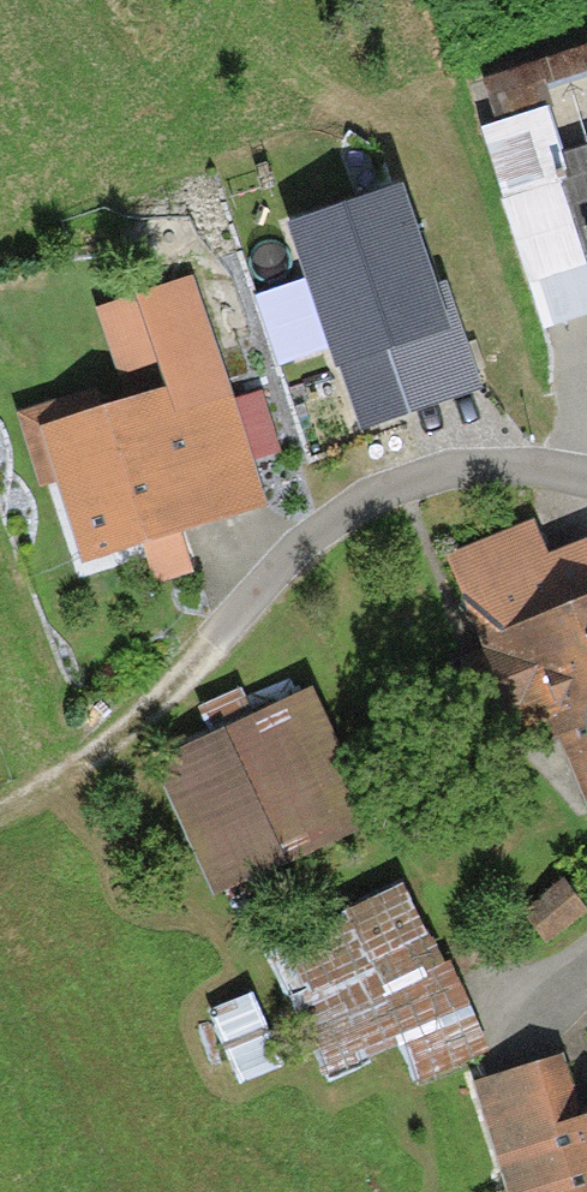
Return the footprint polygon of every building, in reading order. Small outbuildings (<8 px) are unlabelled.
[(586,309),(586,238),(562,158),(544,110),(481,131),(546,323),(586,309)] [(562,158),(586,238),(586,150),(562,158)] [(432,287),(397,190),(285,230),(336,369),(341,368),(364,429),(480,387),(443,283),(432,287)] [(41,492),(58,486),(82,564),(144,545),(156,583),(187,573),(176,535),(263,508),(248,462),(281,452),(262,394),(231,404),(191,278),(96,308),(119,381),(16,414),(41,492)] [(551,559),(537,522),(448,557),(484,651),(466,658),(490,720),(512,711),(525,745),(561,732),(586,799),(586,545),(551,559)] [(376,826),(312,689),(253,717),(231,727),(209,737),(151,764),(215,901),(376,826)] [(231,727),(253,717),(241,690),(197,711),(209,737),(231,727)] [(558,884),(523,910),(546,939),(580,913),(558,884)] [(439,971),(403,890),(284,943),(305,989),(286,997),(323,1081),(397,1048),(414,1085),(487,1053),(449,966),(439,971)] [(276,1066),(246,1001),(209,1018),(240,1084),(276,1066)] [(474,1087),(508,1191),(586,1191),(586,1119),(583,1120),(562,1058),(474,1087)]
